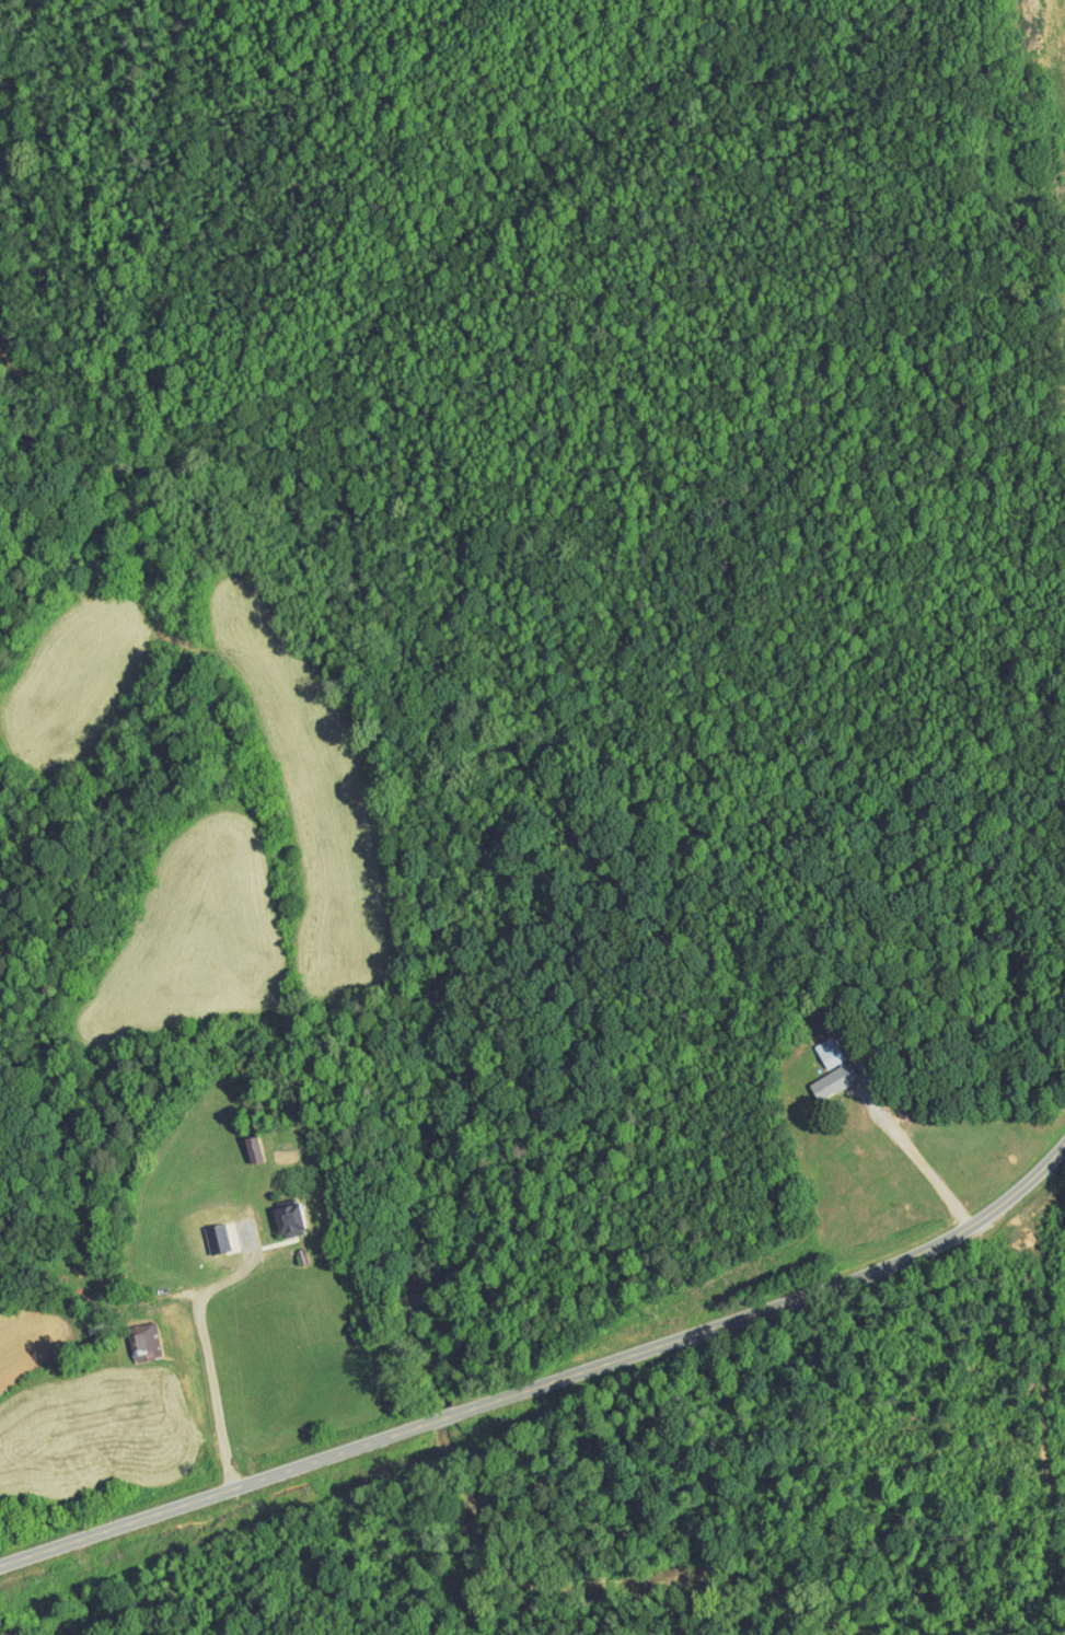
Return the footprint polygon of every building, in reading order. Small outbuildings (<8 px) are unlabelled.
[(811,1062),(831,1053),(821,1029),(801,1037),(811,1062)] [(804,1095),(847,1072),(837,1053),(794,1076),(804,1095)] [(297,1195),(288,1197),(287,1194),(267,1198),(274,1230),(303,1224),(297,1195)] [(204,1248),(225,1243),(219,1216),(198,1221),(204,1248)] [(159,1347),(147,1314),(128,1320),(132,1332),(134,1331),(141,1353),(159,1347)]
